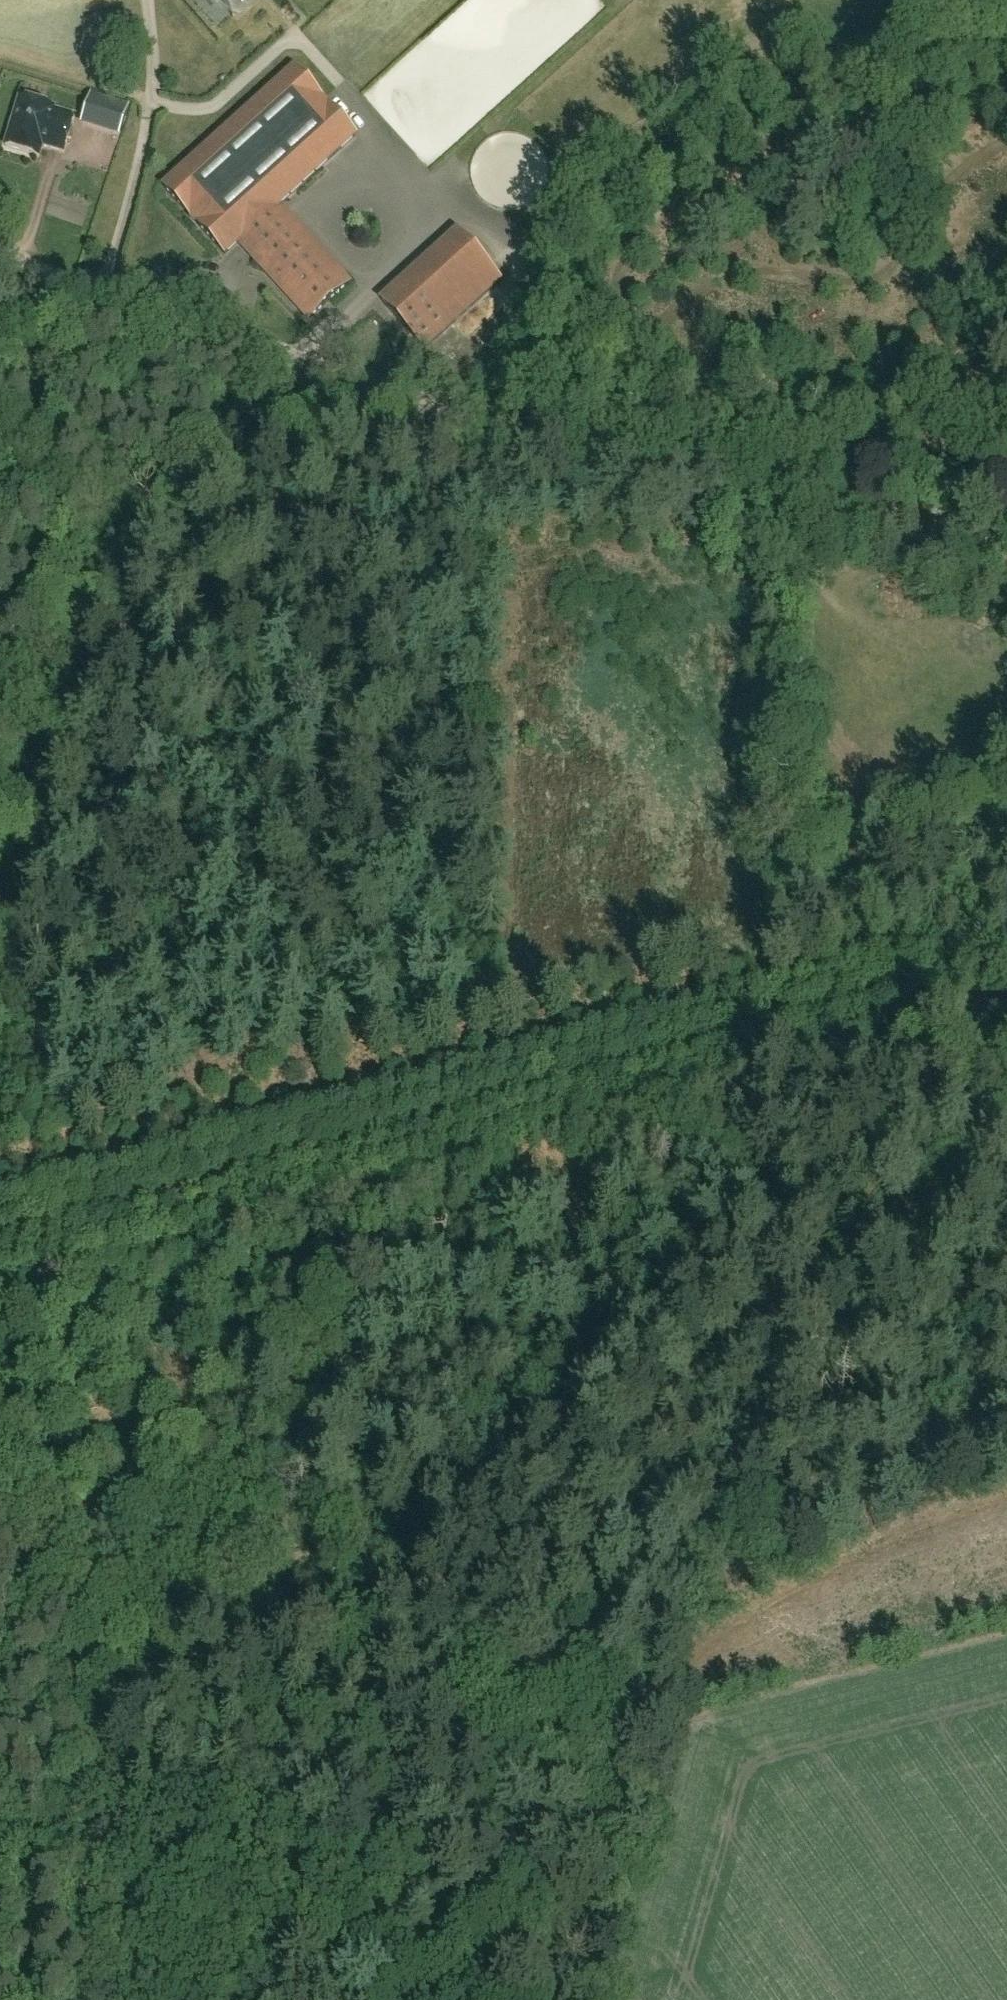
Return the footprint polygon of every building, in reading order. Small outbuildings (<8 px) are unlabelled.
[(240,8),(248,0),(232,0),(240,8)] [(348,284),(278,207),(356,136),(294,68),(164,187),(225,254),(240,241),(310,318),(348,284)] [(160,113),(169,115),(174,98),(165,95),(160,113)] [(12,128),(6,147),(39,156),(41,148),(45,145),(65,151),(75,116),(53,110),(53,108),(21,98),(16,115),(12,117),(10,124),(12,128)] [(425,349),(451,325),(476,303),(501,280),(461,235),(435,258),(411,281),(385,304),(425,349)]
